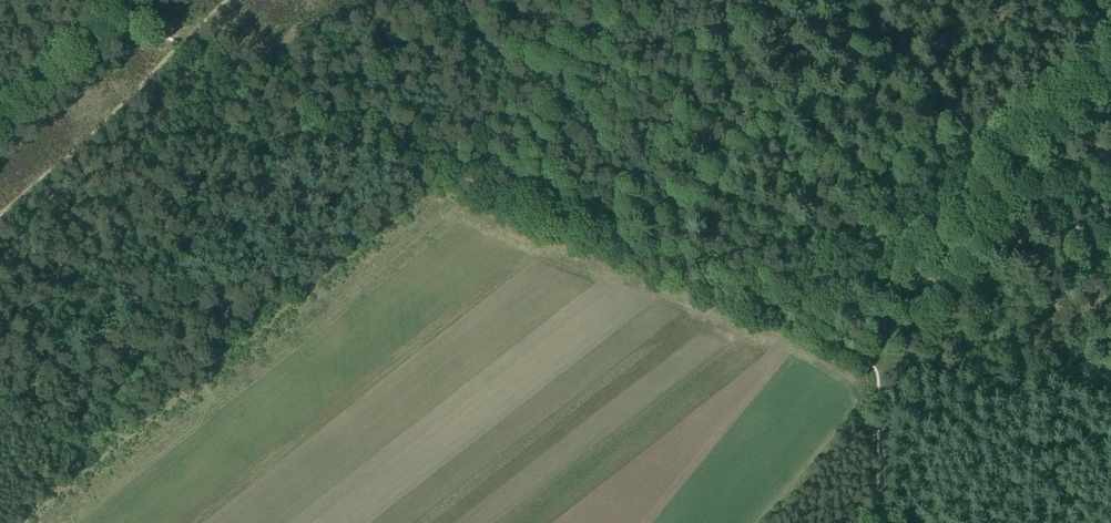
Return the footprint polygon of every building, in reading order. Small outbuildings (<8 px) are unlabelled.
[(1079,169),(1087,160),(1074,150),(1067,159),(1079,169)]
